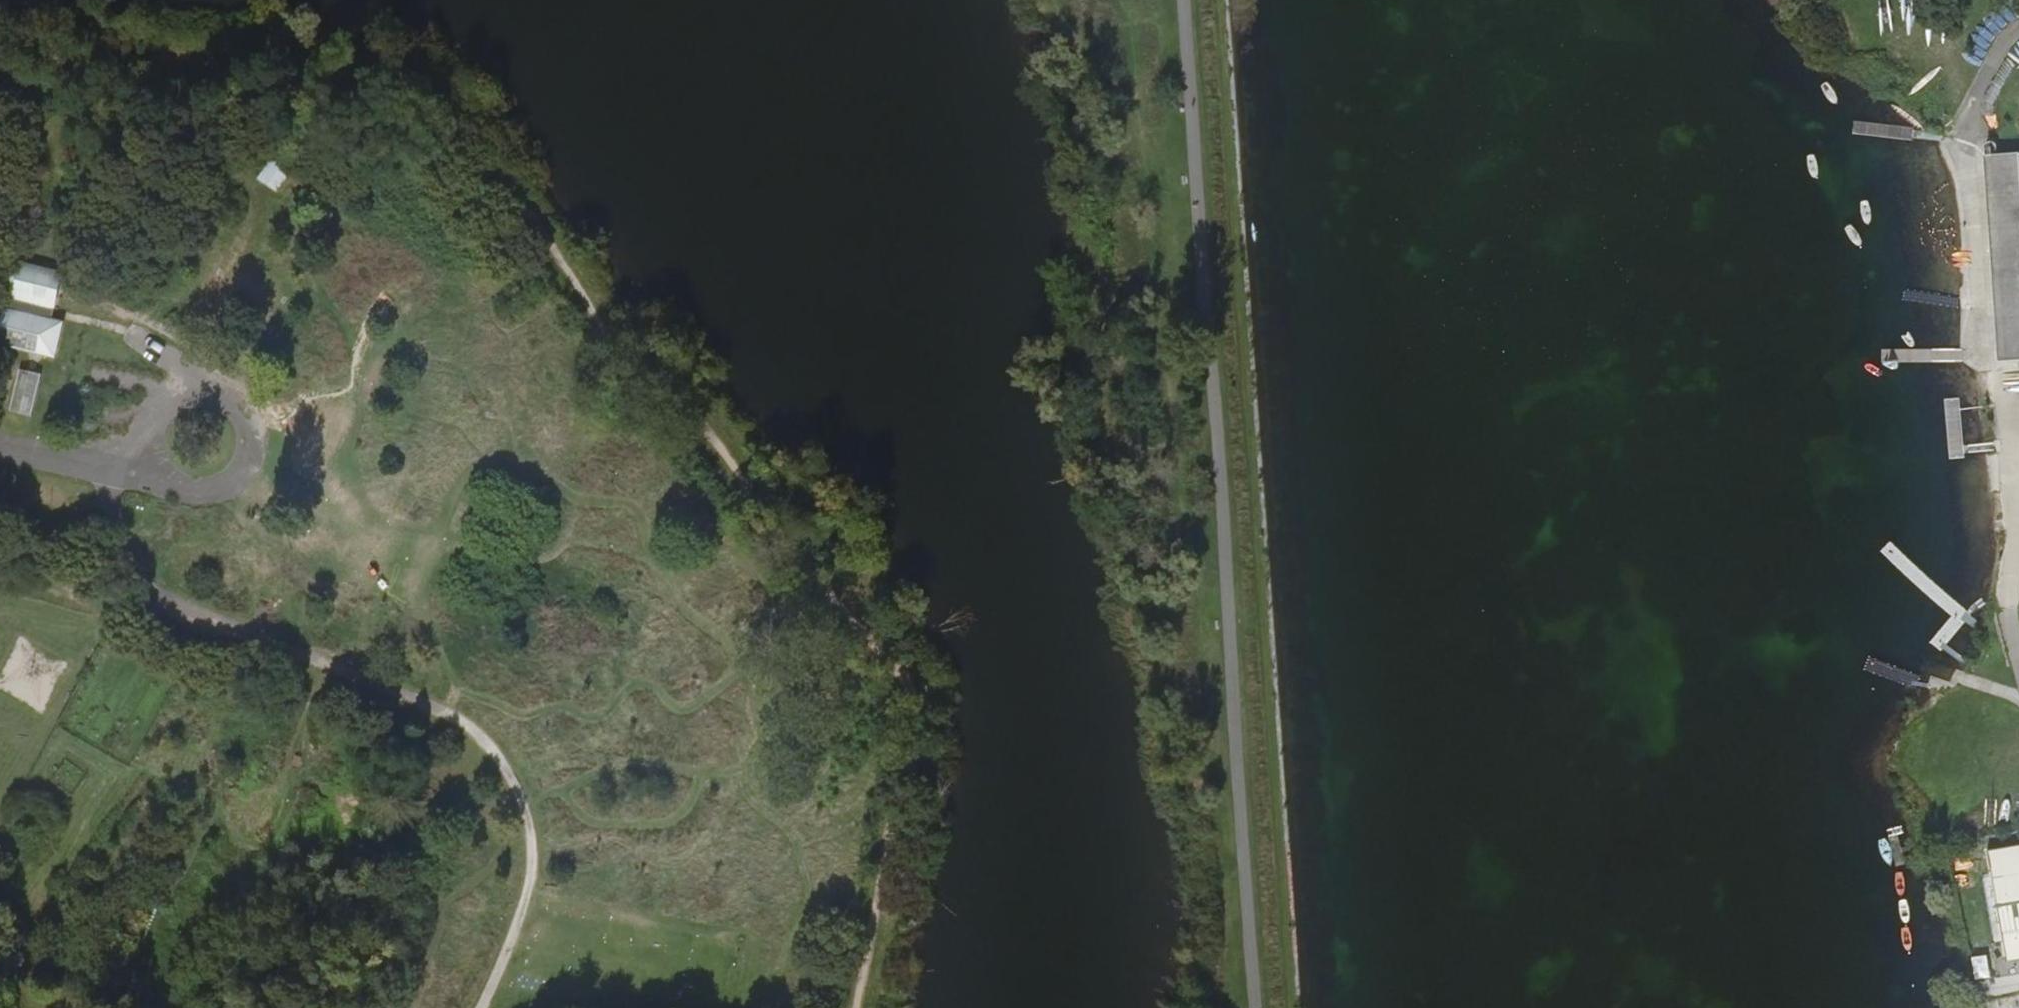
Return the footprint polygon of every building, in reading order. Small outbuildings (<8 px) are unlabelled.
[(1991,239),(2018,259),(2018,154),(1985,156),(1991,239)] [(1991,239),(2000,364),(2018,363),(2018,259),(1991,239)] [(12,316),(6,340),(46,350),(51,346),(55,332),(51,325),(39,322),(44,301),(46,301),(52,277),(12,267),(7,271),(3,284),(7,291),(20,295),(16,314),(12,316)] [(33,416),(41,375),(20,370),(11,411),(33,416)] [(2018,953),(2018,843),(1988,849),(2008,955),(2018,953)]
